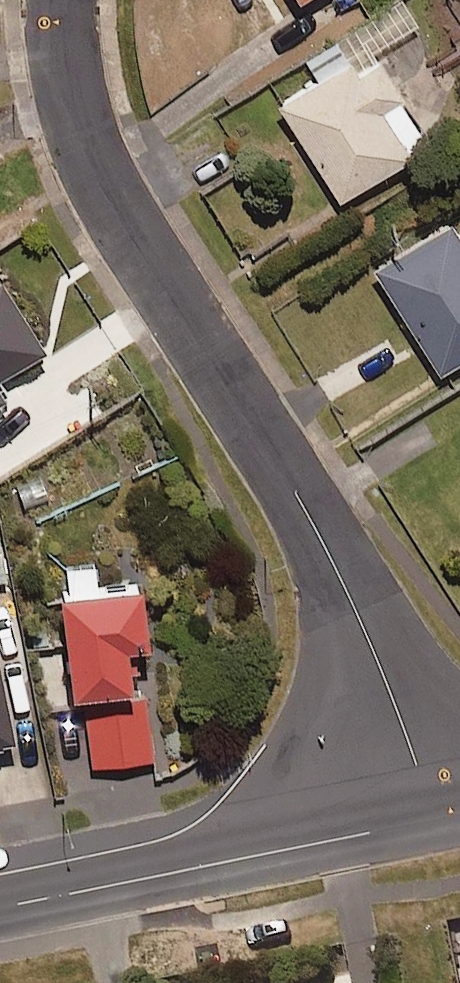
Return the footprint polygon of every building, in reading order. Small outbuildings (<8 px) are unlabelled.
[(352,63),(279,108),(339,204),(412,159),(383,113),(403,101),(380,64),(360,76),(352,63)] [(373,272),(439,378),(459,365),(459,238),(451,224),(373,272)] [(44,356),(0,283),(0,383),(44,356)] [(9,402),(0,388),(0,407),(9,402)] [(101,560),(67,565),(85,690),(145,681),(139,642),(162,639),(154,580),(104,587),(101,560)] [(0,648),(0,740),(24,734),(4,647),(0,648)] [(150,692),(87,702),(97,764),(159,755),(150,692)]
